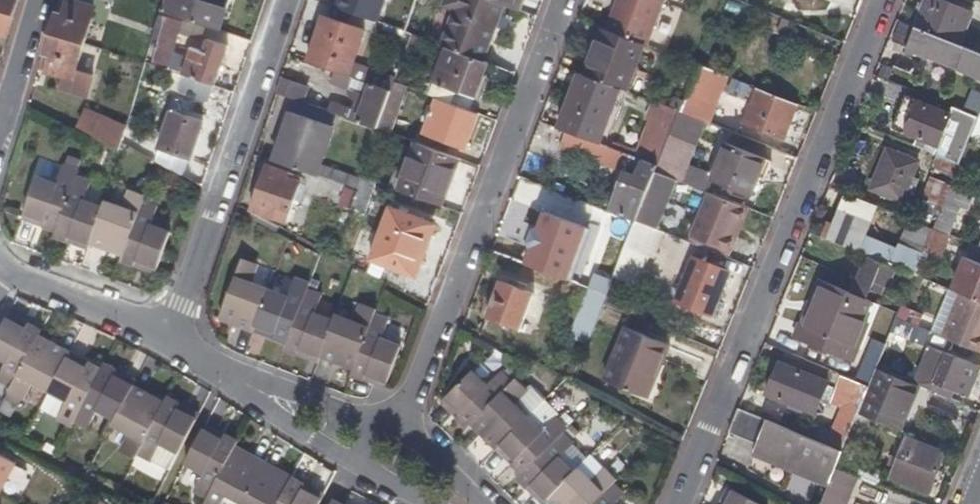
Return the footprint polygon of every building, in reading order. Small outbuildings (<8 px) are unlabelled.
[(13,13),(17,0),(0,0),(0,9),(13,13)] [(54,14),(48,33),(84,44),(91,24),(104,28),(109,12),(70,0),(65,0),(60,16),(54,14)] [(161,9),(160,12),(165,14),(185,20),(211,29),(219,31),(229,0),(163,0),(161,9)] [(349,14),(400,31),(406,14),(367,0),(354,0),(349,14)] [(453,12),(439,45),(446,48),(484,62),(505,6),(488,0),(442,0),(440,6),(453,12)] [(505,6),(514,10),(518,0),(488,0),(505,6)] [(622,13),(660,29),(671,0),(627,0),(622,13)] [(939,0),(925,0),(914,27),(959,45),(972,13),(939,0)] [(3,46),(13,13),(0,9),(0,45),(3,46)] [(165,14),(160,12),(150,45),(156,47),(152,62),(170,68),(180,31),(183,23),(164,17),(165,14)] [(366,29),(322,14),(306,62),(352,78),(391,91),(394,82),(395,80),(354,65),(366,29)] [(185,20),(183,23),(180,31),(207,41),(207,39),(211,29),(185,20)] [(906,48),(979,78),(979,54),(959,45),(914,27),(906,48)] [(644,45),(601,29),(584,75),(626,91),(644,45)] [(48,33),(42,54),(48,56),(44,71),(62,77),(60,87),(87,95),(93,74),(76,69),(84,44),(48,33)] [(92,33),(89,43),(110,50),(113,40),(92,33)] [(188,58),(177,54),(171,71),(172,71),(215,86),(229,47),(207,39),(207,41),(203,52),(191,48),(188,58)] [(484,62),(446,48),(428,95),(435,98),(471,111),(488,64),(484,62)] [(720,75),(696,66),(678,112),(702,121),(720,75)] [(168,82),(180,87),(178,92),(209,103),(215,86),(172,71),(168,82)] [(310,87),(280,78),(274,93),(304,103),(310,87)] [(347,93),(348,95),(355,103),(352,110),(331,101),(327,111),(377,129),(377,127),(391,91),(352,78),(347,90),(347,93)] [(744,98),(747,84),(729,79),(725,93),(744,98)] [(394,82),(391,91),(377,127),(391,133),(407,87),(394,82)] [(644,120),(647,121),(635,151),(604,138),(616,102),(572,86),(556,127),(562,130),(656,167),(678,112),(651,101),(644,120)] [(798,105),(755,89),(741,125),(783,141),(798,105)] [(191,102),(177,96),(157,149),(190,161),(205,117),(189,110),(191,102)] [(950,114),(905,97),(891,130),(915,139),(912,146),(936,155),(959,165),(969,141),(976,122),(978,118),(964,112),(954,108),(952,107),(950,114)] [(471,111),(435,98),(422,133),(465,149),(479,115),(471,111)] [(967,106),(957,102),(954,108),(964,112),(967,106)] [(127,125),(86,108),(81,124),(122,142),(127,125)] [(296,114),(289,111),(277,144),(285,147),(296,114)] [(285,147),(277,144),(272,161),(356,190),(360,178),(322,165),(334,127),(296,114),(285,147)] [(976,122),(969,141),(979,146),(979,124),(976,122)] [(595,154),(627,167),(609,211),(617,214),(635,221),(655,172),(656,167),(562,130),(556,147),(593,161),(595,154)] [(969,141),(959,165),(954,177),(973,184),(979,165),(979,146),(969,141)] [(460,160),(415,143),(397,190),(442,207),(460,160)] [(768,160),(724,143),(709,180),(752,198),(760,180),(768,160)] [(917,163),(886,150),(870,189),(901,202),(917,163)] [(55,184),(36,177),(23,212),(44,220),(42,226),(55,230),(75,176),(81,159),(68,155),(64,165),(63,164),(55,184)] [(959,165),(936,155),(931,168),(954,177),(959,165)] [(773,162),(768,160),(760,180),(766,182),(773,162)] [(265,164),(259,161),(249,190),(255,192),(265,164)] [(265,164),(255,192),(249,210),(287,223),(303,181),(289,176),(290,173),(265,164)] [(706,192),(655,172),(635,221),(657,230),(674,189),(701,204),(706,192)] [(91,182),(75,176),(55,230),(53,236),(88,249),(90,243),(103,208),(84,201),(91,182)] [(950,185),(929,177),(920,200),(933,206),(941,209),(949,188),(950,185)] [(974,197),(949,188),(941,209),(936,222),(933,229),(950,236),(960,208),(968,212),(974,197)] [(105,202),(103,208),(90,243),(123,255),(142,201),(144,195),(131,189),(123,209),(105,202)] [(744,207),(708,193),(690,238),(729,253),(736,237),(732,236),(744,207)] [(158,207),(142,201),(123,255),(121,261),(134,266),(136,260),(157,267),(170,232),(151,226),(158,207)] [(672,234),(682,211),(669,206),(659,229),(672,234)] [(932,209),(934,210),(930,220),(936,222),(941,209),(933,206),(932,209)] [(549,215),(528,207),(517,235),(546,246),(549,239),(552,240),(555,234),(551,232),(552,231),(544,229),(549,215)] [(747,208),(744,207),(732,236),(736,237),(747,208)] [(427,223),(389,208),(370,259),(408,274),(427,223)] [(834,224),(827,221),(820,237),(858,253),(871,220),(840,208),(834,224)] [(635,221),(617,214),(605,242),(624,249),(625,247),(635,221)] [(933,229),(908,220),(889,265),(897,268),(914,275),(924,250),(933,229)] [(657,230),(635,221),(625,247),(650,257),(660,231),(657,230)] [(434,226),(427,223),(408,274),(415,276),(434,226)] [(950,236),(933,229),(924,250),(942,257),(950,236)] [(696,245),(692,256),(730,272),(735,261),(696,245)] [(618,252),(604,246),(595,269),(609,275),(618,252)] [(963,256),(949,290),(954,292),(979,302),(979,248),(978,247),(973,246),(967,258),(963,256)] [(646,262),(627,253),(616,278),(636,286),(646,262)] [(889,265),(864,255),(853,285),(870,291),(881,296),(885,288),(888,289),(897,268),(889,265)] [(730,272),(692,256),(674,302),(712,317),(713,314),(715,309),(730,272)] [(257,265),(241,258),(219,317),(254,330),(269,290),(250,283),(257,265)] [(612,279),(593,272),(587,288),(606,296),(612,279)] [(287,297),(269,290),(254,330),(286,343),(306,289),(309,284),(295,278),(287,297)] [(811,302),(818,305),(808,327),(802,324),(798,322),(792,338),(850,362),(852,362),(859,347),(852,344),(871,302),(867,300),(850,293),(820,280),(811,302)] [(533,294),(500,282),(486,317),(520,329),(533,294)] [(870,291),(853,285),(850,293),(867,300),(870,291)] [(321,295),(306,289),(286,343),(284,349),(318,361),(320,356),(332,321),(314,315),(321,295)] [(954,292),(936,335),(979,353),(979,352),(979,302),(954,292)] [(818,305),(811,302),(802,324),(808,327),(818,305)] [(335,315),(332,321),(320,356),(354,369),(374,315),(376,309),(360,303),(353,322),(335,315)] [(599,315),(581,308),(571,333),(589,341),(599,315)] [(8,313),(0,329),(0,358),(6,361),(0,372),(0,381),(11,386),(38,335),(40,330),(8,313)] [(388,320),(374,315),(354,369),(351,374),(385,387),(401,346),(381,339),(388,320)] [(912,327),(895,321),(885,348),(901,355),(912,327)] [(670,346),(624,326),(602,379),(648,399),(670,346)] [(70,352),(38,335),(11,386),(5,399),(18,407),(21,399),(23,400),(31,382),(49,392),(70,352)] [(881,356),(859,347),(852,362),(875,372),(876,368),(881,356)] [(968,362),(931,347),(916,383),(953,398),(956,392),(971,397),(977,381),(963,376),(968,362)] [(101,370),(70,352),(49,392),(66,401),(57,418),(72,426),(75,421),(101,370)] [(784,352),(779,363),(828,383),(833,371),(784,352)] [(852,362),(850,362),(844,375),(869,386),(875,372),(852,362)] [(828,383),(779,363),(766,394),(816,414),(822,399),(841,407),(830,435),(810,427),(806,437),(842,452),(858,413),(869,386),(844,375),(833,371),(828,383)] [(104,364),(101,370),(75,421),(88,427),(97,410),(115,419),(132,386),(135,381),(104,364)] [(486,385),(471,371),(441,401),(466,428),(471,424),(521,375),(511,365),(502,373),(500,371),(486,385)] [(528,367),(521,375),(471,424),(495,447),(542,400),(528,386),(537,377),(528,367)] [(875,372),(869,386),(858,413),(872,420),(900,431),(918,385),(876,368),(875,372)] [(164,402),(132,386),(115,419),(112,425),(129,434),(120,452),(134,459),(137,453),(164,402)] [(166,397),(164,402),(137,453),(152,460),(161,443),(180,452),(200,414),(166,397)] [(558,415),(542,400),(495,447),(521,474),(570,424),(572,422),(564,413),(557,420),(555,418),(558,415)] [(757,444),(754,451),(829,482),(835,469),(841,454),(842,452),(806,437),(738,408),(728,432),(757,444)] [(872,420),(858,413),(842,452),(841,454),(856,461),(872,420)] [(570,424),(521,474),(517,479),(541,503),(547,499),(573,472),(559,459),(573,444),(571,442),(579,432),(570,424)] [(237,441),(205,425),(184,463),(202,472),(194,489),(207,497),(234,446),(237,441)] [(945,452),(906,437),(890,479),(929,494),(945,452)] [(234,446),(207,497),(204,503),(205,503),(222,503),(226,495),(241,502),(263,461),(234,446)] [(856,461),(841,454),(835,469),(858,477),(864,464),(856,461)] [(0,456),(0,490),(14,464),(0,456)] [(263,461),(241,502),(245,503),(277,503),(292,476),(263,461)] [(573,472),(547,499),(552,503),(591,503),(612,483),(616,479),(605,468),(591,481),(577,468),(573,472)] [(829,482),(820,503),(848,503),(859,478),(858,477),(835,469),(829,482)] [(292,476),(277,503),(319,503),(324,494),(292,476)] [(612,483),(591,503),(614,503),(624,495),(612,483)] [(728,488),(720,503),(758,503),(728,488)]
